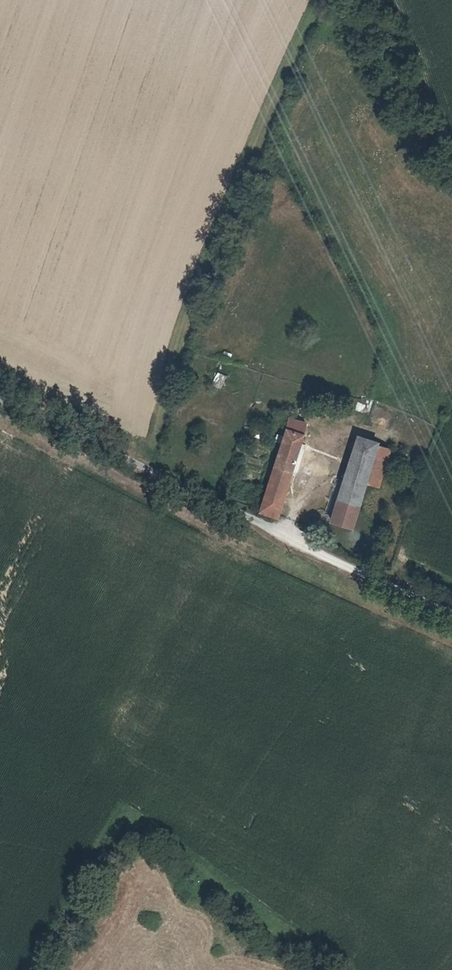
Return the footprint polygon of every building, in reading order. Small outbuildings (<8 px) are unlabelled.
[(211,384),(221,388),(226,375),(217,371),(211,384)] [(312,422),(295,469),(314,475),(336,409),(318,403),(312,422)] [(257,513),(278,519),(306,422),(286,416),(257,513)] [(384,501),(395,462),(407,424),(388,419),(363,506),(380,512),(384,501)] [(314,475),(295,469),(286,496),(305,504),(314,475)]
